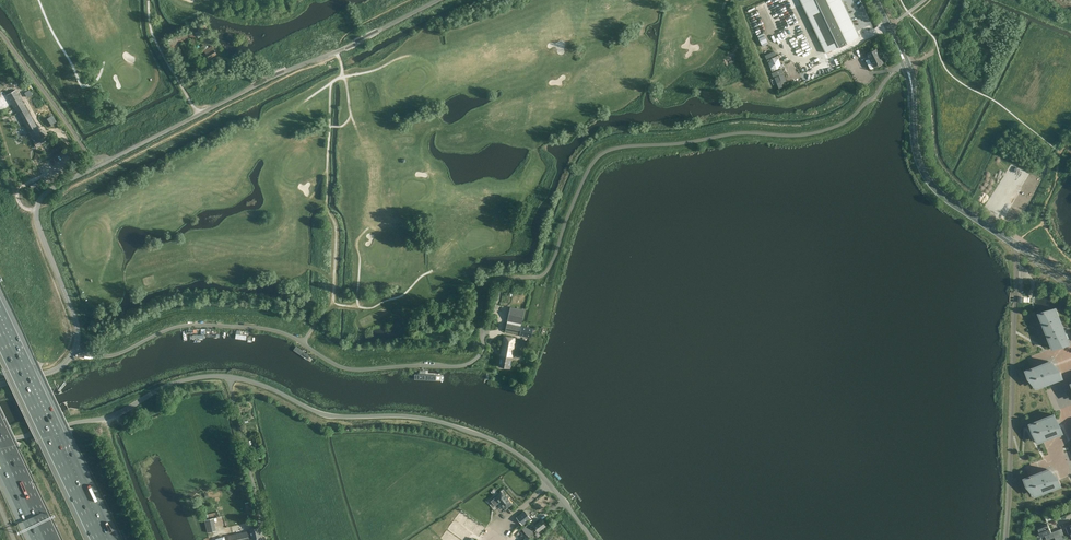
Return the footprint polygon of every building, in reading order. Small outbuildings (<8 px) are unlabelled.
[(847,12),(848,12),(848,11),(848,10),(848,9),(848,8),(848,7),(848,6),(847,5),(846,4),(845,3),(844,2),(843,2),(841,0),(801,0),(826,53),(838,47),(839,48),(847,44),(847,43),(859,37),(847,12)] [(211,34),(206,27),(198,31),(202,37),(203,37),(204,39),(211,34)] [(200,43),(197,37),(190,41),(194,46),(194,47),(200,43)] [(194,46),(190,41),(190,40),(181,45),(184,52),(187,50),(194,46)] [(217,54),(212,46),(204,51),(209,59),(217,54)] [(883,64),(876,49),(867,53),(868,56),(864,58),(869,68),(870,69),(871,69),(872,69),(883,64)] [(767,59),(777,54),(775,50),(765,55),(767,59)] [(781,67),(777,55),(766,59),(771,71),(781,67)] [(781,83),(786,81),(784,74),(775,78),(779,88),(783,87),(781,83)] [(3,85),(9,82),(6,75),(0,78),(0,79),(3,85)] [(16,90),(6,95),(3,89),(0,91),(0,111),(5,108),(12,104),(18,114),(29,134),(27,135),(29,140),(32,138),(34,142),(33,142),(36,147),(46,141),(43,137),(45,136),(44,134),(42,135),(16,90)] [(56,122),(52,115),(50,116),(49,115),(48,116),(49,117),(44,120),(48,127),(56,122)] [(522,323),(524,310),(511,307),(508,320),(522,323)] [(1037,314),(1051,349),(1056,347),(1056,348),(1067,343),(1066,340),(1068,339),(1065,330),(1063,331),(1058,317),(1059,317),(1056,308),(1052,310),(1052,309),(1037,314)] [(519,334),(521,326),(507,323),(506,331),(519,334)] [(533,329),(522,327),(520,335),(531,337),(533,329)] [(511,363),(515,338),(504,336),(499,366),(510,368),(510,367),(511,367),(511,364),(511,363)] [(1053,381),(1063,377),(1061,372),(1060,372),(1061,373),(1057,374),(1056,372),(1056,373),(1052,362),(1049,363),(1049,362),(1044,365),(1043,364),(1027,370),(1034,389),(1053,381)] [(1064,433),(1058,416),(1049,419),(1032,425),(1040,444),(1059,436),(1059,435),(1064,433)] [(1060,487),(1053,470),(1045,473),(1045,472),(1028,479),(1035,498),(1055,490),(1054,489),(1060,487)] [(499,503),(506,511),(512,505),(508,500),(507,497),(506,498),(502,493),(492,502),(496,506),(499,503)] [(517,518),(523,525),(531,519),(525,511),(517,518)] [(206,521),(208,533),(217,531),(214,519),(206,521)] [(539,532),(546,526),(542,520),(534,526),(532,528),(533,531),(536,529),(539,532)] [(1042,536),(1052,532),(1050,527),(1048,523),(1038,528),(1040,533),(1042,536)] [(522,528),(528,537),(533,533),(529,529),(530,529),(527,524),(522,528)] [(251,532),(248,533),(249,539),(253,539),(262,538),(260,527),(250,529),(251,532)] [(249,539),(248,533),(247,532),(228,536),(229,539),(249,539)]
